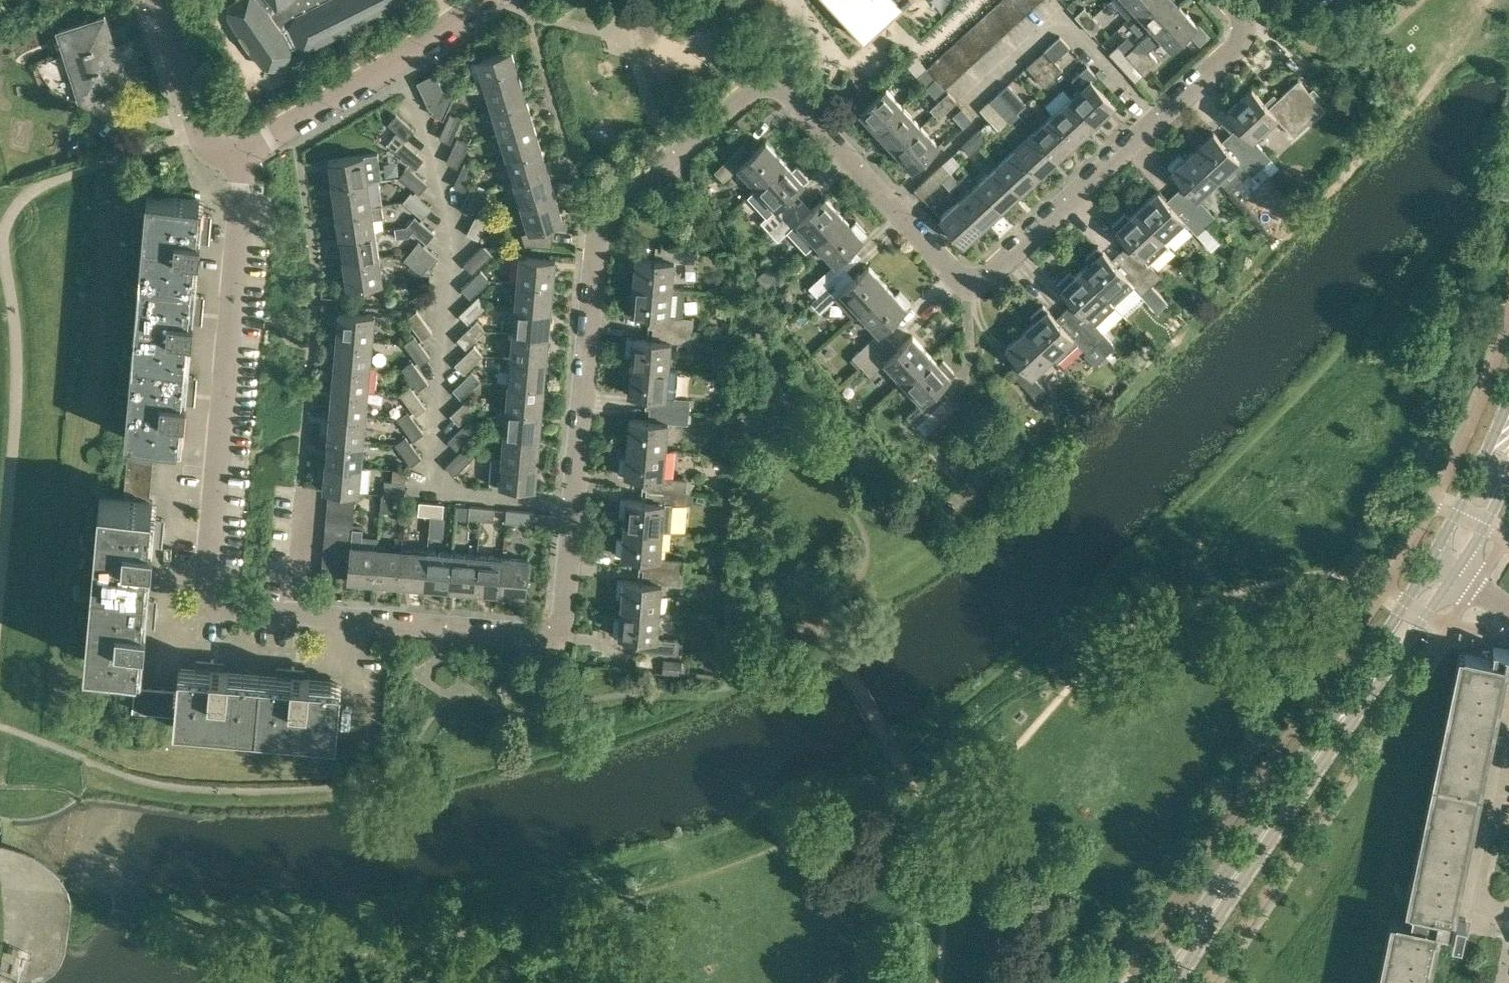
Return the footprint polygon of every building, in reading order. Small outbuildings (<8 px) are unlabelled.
[(229,2),(228,14),(237,31),(250,50),(263,66),(275,69),(290,58),(292,49),(291,47),(297,44),(299,48),(313,47),(406,0),(232,0),(229,2)] [(864,39),(906,0),(829,0),(864,39)] [(996,5),(1014,24),(1023,16),(1008,0),(1002,0),(996,5)] [(1023,16),(1031,7),(1024,0),(1008,0),(1023,16)] [(1137,10),(1148,0),(1127,0),(1137,10)] [(1137,10),(1154,29),(1180,5),(1175,0),(1148,0),(1137,10)] [(996,5),(987,13),(1005,32),(1014,24),(996,5)] [(1149,49),(1162,38),(1171,47),(1197,23),(1180,5),(1154,29),(1141,41),(1149,49)] [(1075,15),(1084,25),(1093,16),(1085,7),(1075,15)] [(60,30),(67,52),(39,62),(42,70),(48,80),(52,84),(56,88),(62,91),(67,93),(72,95),(77,96),(82,96),(83,99),(128,82),(105,13),(60,30)] [(987,13),(978,21),(996,40),(1005,32),(987,13)] [(1093,16),(1084,25),(1092,33),(1101,25),(1093,16)] [(978,21),(970,29),(987,48),(996,40),(978,21)] [(970,29),(961,38),(978,56),(987,48),(970,29)] [(1061,36),(1035,59),(1053,78),(1063,69),(1055,61),(1071,46),(1061,36)] [(961,38),(952,46),(969,64),(978,56),(961,38)] [(1140,40),(1127,52),(1117,61),(1136,81),(1159,60),(1149,49),(1141,41),(1140,40)] [(1117,61),(1127,52),(1118,44),(1109,52),(1117,61)] [(952,46),(944,52),(962,71),(969,64),(952,46)] [(512,51),(477,61),(471,63),(478,87),(484,85),(485,86),(519,76),(512,51)] [(936,60),(953,79),(962,71),(944,52),(936,60)] [(1053,78),(1035,59),(1028,66),(1045,85),(1053,78)] [(936,77),(945,87),(953,79),(936,60),(927,68),(936,77)] [(1078,89),(1070,97),(1094,123),(1113,105),(1089,80),(1094,75),(1085,66),(1070,80),(1078,89)] [(936,77),(927,68),(918,77),(926,86),(936,77)] [(444,118),(455,93),(444,90),(436,73),(418,82),(422,90),(430,108),(433,109),(432,113),(444,118)] [(519,76),(485,86),(492,111),(527,100),(519,76)] [(1251,88),(1227,111),(1239,123),(1230,131),(1261,165),(1271,156),(1254,138),(1277,116),(1294,134),(1324,106),(1299,79),(1269,106),(1251,88)] [(1009,84),(998,94),(1015,113),(1026,103),(1009,84)] [(858,114),(875,133),(902,108),(884,89),(858,114)] [(948,92),(938,102),(946,110),(957,101),(948,92)] [(998,94),(991,100),(1008,119),(1015,113),(998,94)] [(1070,97),(1051,114),(1075,140),(1094,123),(1070,97)] [(527,100),(492,111),(499,135),(534,124),(527,100)] [(946,110),(938,102),(930,108),(938,117),(946,110)] [(902,108),(875,133),(893,152),(919,127),(902,108)] [(451,142),(462,118),(450,112),(439,136),(451,142)] [(388,122),(405,138),(414,129),(397,113),(388,122)] [(1051,114),(1032,131),(1057,158),(1075,140),(1051,114)] [(534,124),(499,135),(506,159),(541,148),(534,124)] [(919,127),(893,152),(910,170),(937,146),(919,127)] [(980,128),(969,138),(978,147),(989,138),(980,128)] [(1032,131),(1014,149),(1038,175),(1057,158),(1032,131)] [(1212,131),(1191,150),(1218,178),(1239,159),(1252,173),(1261,165),(1230,131),(1221,140),(1212,131)] [(386,143),(416,168),(424,158),(404,141),(394,134),(386,143)] [(458,167),(469,142),(457,137),(446,161),(458,167)] [(978,147),(969,138),(962,145),(970,154),(978,147)] [(724,181),(738,167),(757,188),(786,162),(767,141),(753,153),(745,144),(715,172),(724,181)] [(541,148),(506,159),(514,183),(548,172),(541,148)] [(1014,149),(995,166),(1019,192),(1038,175),(1014,149)] [(1168,166),(1171,169),(1183,183),(1174,191),(1206,225),(1216,215),(1198,196),(1218,178),(1191,150),(1184,157),(1181,154),(1168,166)] [(328,161),(332,187),(368,182),(367,180),(382,178),(380,165),(366,167),(364,156),(328,161)] [(465,190),(476,166),(465,161),(454,185),(465,190)] [(757,188),(748,196),(767,216),(762,222),(770,231),(803,200),(795,191),(810,177),(798,164),(793,169),(786,162),(757,188)] [(943,162),(932,173),(940,182),(951,172),(943,162)] [(419,192),(428,183),(407,166),(399,176),(419,192)] [(995,166),(976,183),(1001,209),(1019,192),(995,166)] [(548,172),(514,183),(521,207),(556,197),(548,172)] [(940,182),(932,173),(914,189),(923,198),(940,182)] [(368,182),(332,187),(336,212),(371,207),(371,205),(368,182)] [(976,183),(958,201),(982,227),(1001,209),(976,183)] [(472,215),(484,190),(472,185),(460,209),(472,215)] [(1157,190),(1136,209),(1169,244),(1190,224),(1198,233),(1206,225),(1174,191),(1165,199),(1157,190)] [(423,218),(431,208),(411,191),(403,201),(423,218)] [(204,198),(146,193),(139,274),(197,279),(201,232),(210,233),(212,216),(203,215),(204,198)] [(556,197),(521,207),(529,232),(521,235),(525,245),(551,248),(553,225),(563,222),(556,197)] [(803,200),(770,231),(778,240),(788,231),(806,251),(816,243),(844,217),(825,197),(812,209),(803,200)] [(982,227),(958,201),(939,218),(963,244),(982,227)] [(371,207),(336,212),(339,237),(375,232),(373,218),(384,217),(382,203),(371,205),(371,207)] [(479,239),(490,215),(479,209),(467,233),(479,239)] [(1112,225),(1116,228),(1129,242),(1119,251),(1151,284),(1161,275),(1149,262),(1169,244),(1136,209),(1129,216),(1126,212),(1112,225)] [(415,216),(407,226),(396,227),(397,237),(409,235),(413,231),(427,242),(435,233),(415,216)] [(844,217),(816,243),(835,263),(809,287),(818,296),(847,269),(839,260),(869,233),(857,220),(851,225),(844,217)] [(1215,224),(1203,231),(1214,251),(1226,244),(1215,224)] [(375,232),(339,237),(343,262),(378,256),(375,232)] [(419,241),(411,251),(404,258),(422,274),(429,266),(430,267),(438,257),(419,241)] [(473,272),(492,254),(483,245),(464,263),(473,272)] [(1090,261),(1082,269),(1114,303),(1135,284),(1142,292),(1151,284),(1119,251),(1111,259),(1099,246),(1086,257),(1090,261)] [(635,257),(633,285),(672,289),(674,261),(694,262),(695,251),(655,247),(654,259),(635,257)] [(378,256),(343,262),(347,287),(382,282),(378,256)] [(490,278),(511,275),(508,258),(488,260),(490,278)] [(520,258),(518,283),(552,286),(555,261),(520,258)] [(847,269),(818,296),(826,305),(834,297),(853,318),(860,312),(888,286),(869,265),(855,278),(847,269)] [(1096,324),(1116,305),(1114,303),(1082,269),(1074,276),(1070,272),(1057,284),(1073,301),(1064,309),(1101,349),(1101,348),(1106,353),(1112,348),(1113,345),(1113,342),(1096,324)] [(470,297),(490,279),(481,270),(462,288),(470,297)] [(197,279),(139,274),(132,355),(190,360),(194,314),(203,314),(205,297),(196,296),(197,279)] [(518,283),(515,308),(550,311),(552,286),(518,283)] [(648,327),(692,330),(693,318),(679,317),(682,289),(672,289),(633,285),(632,299),(627,298),(626,313),(649,315),(648,327)] [(888,286),(860,312),(879,333),(883,329),(907,307),(912,302),(900,289),(895,294),(888,286)] [(468,322),(488,304),(479,295),(459,313),(468,322)] [(1034,319),(1026,327),(1053,356),(1059,362),(1079,342),(1088,352),(1085,354),(1094,364),(1106,353),(1101,348),(1101,349),(1064,309),(1056,317),(1044,304),(1031,316),(1034,319)] [(515,308),(513,333),(548,336),(550,311),(515,308)] [(422,339),(433,331),(417,310),(406,317),(422,339)] [(339,311),(337,336),(372,340),(374,314),(339,311)] [(466,347),(485,329),(477,320),(457,338),(466,347)] [(631,355),(630,365),(668,369),(671,340),(691,342),(692,330),(648,327),(647,338),(627,337),(625,354),(631,355)] [(1026,327),(1006,346),(1019,360),(1010,368),(1037,398),(1046,389),(1033,374),(1053,356),(1026,327)] [(513,333),(511,358),(546,361),(548,336),(513,333)] [(420,364),(430,357),(415,335),(404,343),(420,364)] [(884,345),(862,365),(870,374),(885,361),(904,381),(932,355),(913,335),(899,347),(892,354),(884,345)] [(337,336),(335,362),(370,365),(372,340),(337,336)] [(862,365),(884,345),(875,336),(853,356),(862,365)] [(464,372),(483,354),(474,345),(455,363),(464,372)] [(190,360),(132,355),(124,437),(128,437),(160,440),(183,442),(187,395),(196,395),(198,378),(189,377),(190,360)] [(932,355),(904,381),(922,401),(908,415),(917,424),(946,397),(937,388),(955,372),(943,359),(939,363),(932,355)] [(511,358),(509,384),(544,387),(546,361),(511,358)] [(418,389),(428,382),(412,360),(402,367),(418,389)] [(335,362),(332,387),(368,391),(370,365),(335,362)] [(630,365),(628,394),(646,395),(645,407),(689,411),(690,399),(666,397),(668,369),(630,365)] [(461,398),(481,380),(472,371),(453,389),(461,398)] [(509,384),(507,409),(541,412),(544,387),(509,384)] [(416,414),(426,407),(410,385),(400,393),(416,414)] [(332,387),(330,413),(365,416),(368,391),(332,387)] [(459,424),(478,405),(470,396),(451,414),(459,424)] [(629,418),(626,447),(666,450),(668,422),(688,423),(689,411),(645,407),(644,420),(629,418)] [(507,409),(504,434),(539,437),(541,412),(507,409)] [(414,439),(424,432),(408,410),(400,416),(398,418),(414,439)] [(330,413),(328,438),(363,442),(365,416),(330,413)] [(457,449),(476,430),(468,421),(448,439),(457,449)] [(948,436),(941,428),(931,437),(938,444),(948,436)] [(504,434),(502,459),(537,462),(539,437),(504,434)] [(411,464),(422,457),(406,435),(396,443),(411,464)] [(128,437),(127,449),(159,451),(160,440),(128,437)] [(328,438),(325,464),(361,467),(363,442),(328,438)] [(455,474),(474,455),(465,446),(446,465),(455,474)] [(624,474),(624,475),(643,476),(642,489),(686,492),(687,481),(663,479),(666,450),(626,447),(626,456),(621,456),(619,473),(624,474)] [(127,449),(126,461),(157,464),(159,451),(127,449)] [(537,462),(502,459),(500,486),(535,489),(537,462)] [(126,461),(125,474),(156,477),(157,464),(126,461)] [(361,467),(325,464),(323,489),(358,492),(361,467)] [(405,482),(406,469),(393,468),(392,480),(405,482)] [(125,474),(124,486),(155,489),(156,477),(125,474)] [(124,486),(123,498),(153,501),(155,489),(124,486)] [(624,516),(623,527),(662,531),(662,530),(670,531),(672,503),(685,504),(686,492),(642,489),(641,501),(621,499),(619,516),(624,516)] [(329,490),(328,502),(355,504),(356,493),(329,490)] [(393,511),(394,495),(381,494),(380,510),(393,511)] [(123,498),(99,496),(92,577),(150,582),(154,536),(163,536),(164,519),(156,518),(157,501),(153,501),(123,498)] [(418,514),(430,515),(431,502),(419,501),(418,514)] [(328,502),(327,513),(354,516),(355,504),(328,502)] [(431,502),(430,515),(431,515),(429,533),(436,533),(437,521),(443,522),(443,516),(444,503),(431,502)] [(468,518),(481,519),(482,506),(470,505),(468,518)] [(947,518),(951,518),(954,515),(954,508),(952,505),(948,505),(945,508),(944,514),(947,518)] [(482,506),(481,519),(493,520),(494,507),(482,506)] [(533,524),(534,511),(507,509),(506,521),(533,524)] [(327,513),(326,526),(353,528),(354,516),(327,513)] [(326,526),(325,537),(351,540),(351,543),(362,543),(363,529),(353,528),(326,526)] [(616,555),(621,555),(639,557),(638,569),(682,573),(683,560),(660,558),(662,531),(623,527),(622,537),(617,536),(616,555)] [(325,537),(324,549),(349,551),(350,543),(351,543),(351,540),(325,537)] [(348,579),(374,582),(377,546),(351,544),(348,579)] [(377,546),(374,582),(399,584),(402,549),(377,546)] [(324,549),(322,562),(348,564),(349,551),(324,549)] [(402,549),(399,584),(424,587),(427,551),(402,549)] [(427,551),(424,587),(449,589),(452,553),(427,551)] [(452,553),(449,589),(474,591),(477,556),(452,553)] [(477,556),(474,591),(499,594),(502,558),(477,556)] [(502,558),(499,594),(525,596),(529,560),(502,558)] [(348,564),(322,562),(321,573),(347,576),(348,564)] [(621,597),(620,608),(659,611),(662,583),(681,585),(682,573),(638,569),(637,581),(618,579),(616,596),(621,597)] [(150,582),(92,577),(85,659),(143,664),(147,616),(156,617),(157,600),(148,599),(150,582)] [(613,636),(618,636),(637,638),(636,650),(675,653),(676,641),(657,639),(659,611),(620,608),(620,618),(614,617),(613,636)] [(1382,982),(1424,982),(1435,926),(1453,930),(1456,916),(1450,914),(1504,659),(1508,660),(1508,649),(1494,646),(1492,656),(1465,650),(1411,908),(1414,908),(1412,919),(1396,916),(1382,982)] [(178,665),(176,688),(174,714),(173,723),(254,730),(259,672),(213,668),(214,659),(196,658),(195,666),(178,665)] [(664,659),(663,672),(680,674),(681,660),(664,659)] [(259,672),(254,730),(336,737),(341,679),(294,675),(295,666),(277,664),(276,673),(259,672)] [(133,710),(147,712),(149,686),(135,685),(133,710)] [(149,686),(147,712),(161,713),(163,687),(149,686)] [(174,714),(176,688),(163,687),(161,713),(174,714)]
